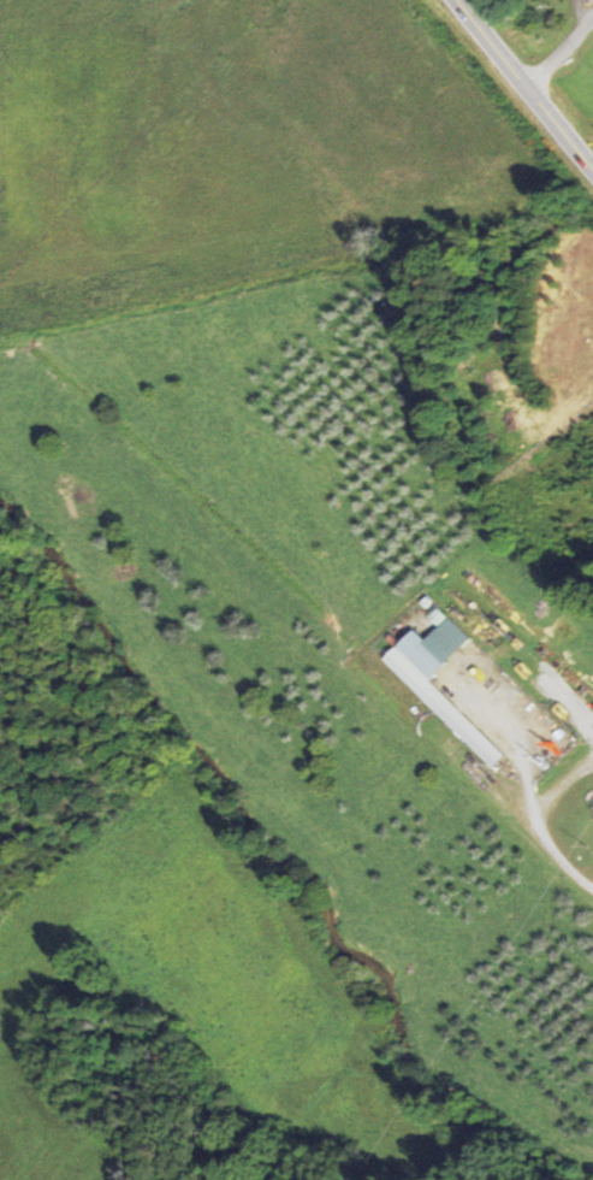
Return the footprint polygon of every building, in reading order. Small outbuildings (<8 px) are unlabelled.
[(381,657),(490,767),(503,754),(428,679),(469,637),(437,605),(427,615),(437,625),(423,639),(411,628),(381,657)]
